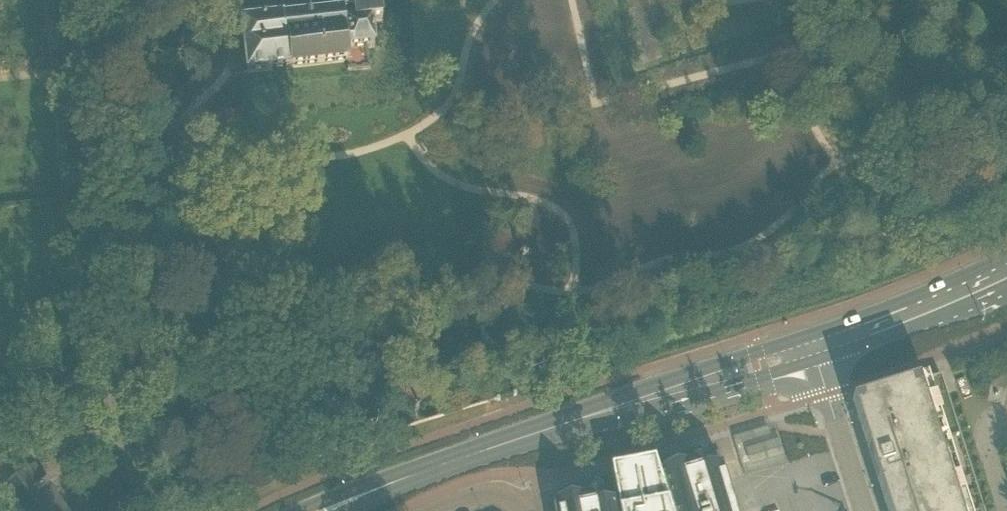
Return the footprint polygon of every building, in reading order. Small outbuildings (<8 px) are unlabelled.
[(241,20),(247,72),(347,61),(348,69),(369,68),(368,47),(374,46),(372,21),(382,20),(379,0),(352,0),(353,9),(241,20)] [(919,380),(918,380),(852,401),(887,510),(984,510),(941,375),(919,380)] [(554,501),(556,510),(735,510),(725,480),(721,464),(710,467),(706,453),(698,449),(693,457),(694,460),(664,470),(659,471),(659,472),(658,472),(657,468),(654,459),(610,467),(612,477),(617,502),(616,502),(616,501),(615,501),(605,503),(603,495),(602,489),(594,483),(589,491),(590,494),(554,501)] [(5,485),(16,500),(14,510),(69,510),(50,484),(35,464),(23,472),(14,478),(5,485)]
